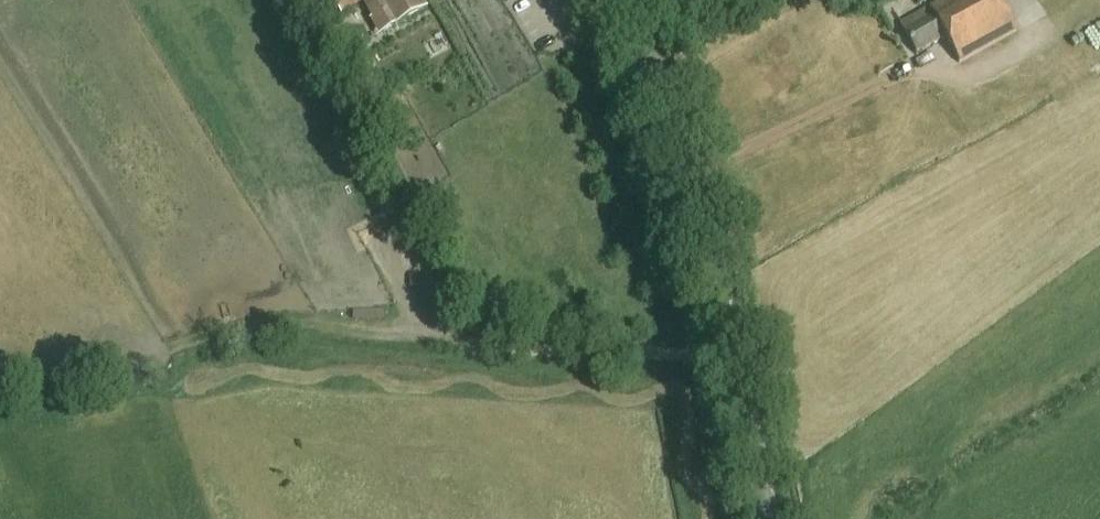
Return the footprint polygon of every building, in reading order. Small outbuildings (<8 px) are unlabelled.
[(344,18),(366,5),(384,35),(430,9),(425,0),(333,0),(344,18)] [(901,23),(917,55),(947,40),(960,65),(1018,36),(999,0),(948,0),(901,23)]
